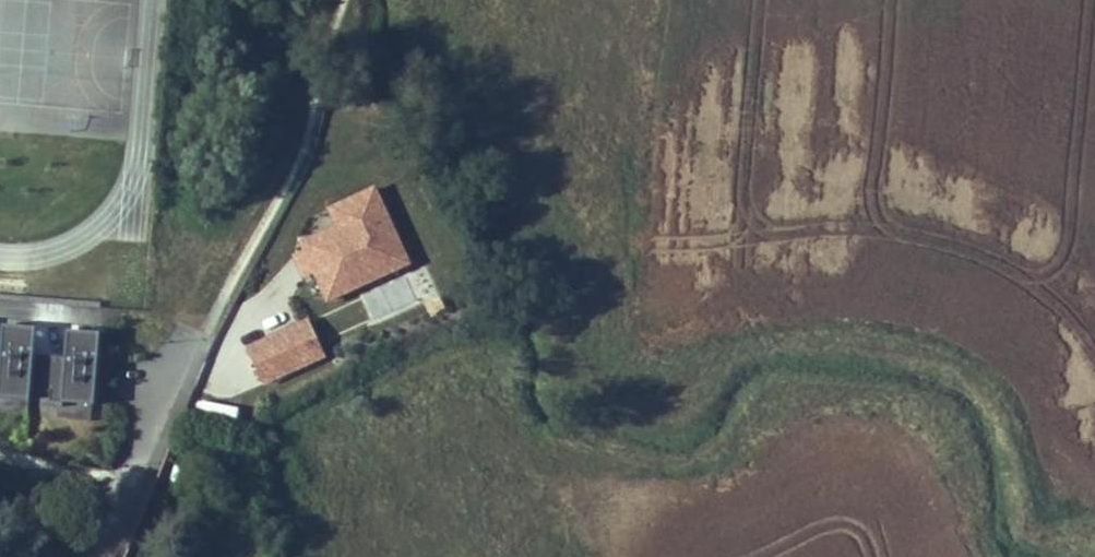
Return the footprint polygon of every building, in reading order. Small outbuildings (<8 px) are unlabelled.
[(412,264),(376,187),(327,209),(335,227),(301,243),(304,250),(295,254),(306,277),(315,273),(329,303),(412,264)] [(327,351),(313,319),(254,346),(268,377),(327,351)] [(11,325),(2,324),(0,343),(0,351),(9,352),(11,325)] [(100,332),(76,330),(74,357),(64,356),(33,354),(35,327),(11,325),(9,352),(0,351),(0,397),(29,399),(30,390),(50,392),(49,401),(94,404),(100,332)] [(74,357),(76,330),(66,329),(64,356),(74,357)] [(201,400),(198,415),(236,423),(239,408),(201,400)]
